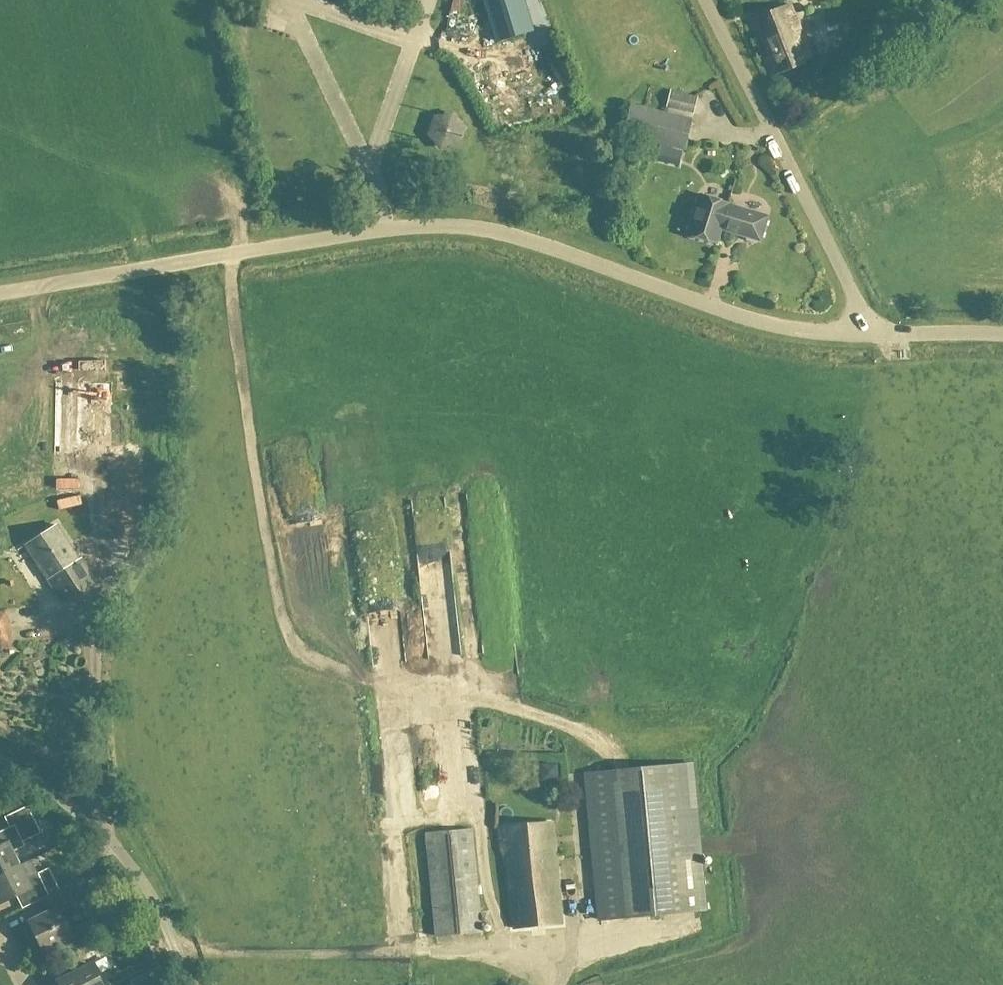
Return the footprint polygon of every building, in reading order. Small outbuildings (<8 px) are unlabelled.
[(497,42),(532,31),(522,0),(484,0),(497,42)] [(772,78),(812,63),(789,6),(750,21),(772,78)] [(501,44),(476,52),(497,119),(522,111),(501,44)] [(697,99),(670,92),(666,108),(693,115),(697,99)] [(685,152),(692,121),(630,106),(623,137),(685,152)] [(434,115),(438,145),(459,142),(455,112),(434,115)] [(715,245),(719,230),(727,206),(727,205),(699,196),(686,236),(715,245)] [(766,219),(727,206),(719,230),(759,242),(766,219)] [(99,395),(121,390),(115,361),(52,373),(58,402),(80,398),(82,408),(101,404),(99,395)] [(25,547),(48,581),(78,561),(56,527),(25,547)] [(78,561),(48,581),(63,604),(95,583),(80,560),(78,561)] [(12,646),(7,611),(0,612),(0,648),(12,646)] [(603,923),(647,919),(705,913),(691,766),(589,775),(603,923)] [(21,866),(14,853),(25,847),(23,843),(41,834),(26,806),(3,817),(9,829),(0,834),(0,876),(21,866)] [(514,930),(562,925),(551,824),(498,829),(501,853),(507,867),(514,930)] [(480,934),(470,831),(426,835),(436,938),(480,934)] [(43,898),(49,895),(38,874),(27,880),(21,866),(0,876),(0,905),(16,897),(22,909),(43,898)] [(49,895),(43,898),(50,911),(29,922),(44,952),(75,937),(66,919),(82,911),(69,885),(49,895)] [(92,964),(58,981),(60,984),(102,984),(92,964)] [(145,976),(150,984),(161,984),(166,983),(159,969),(145,976)]
